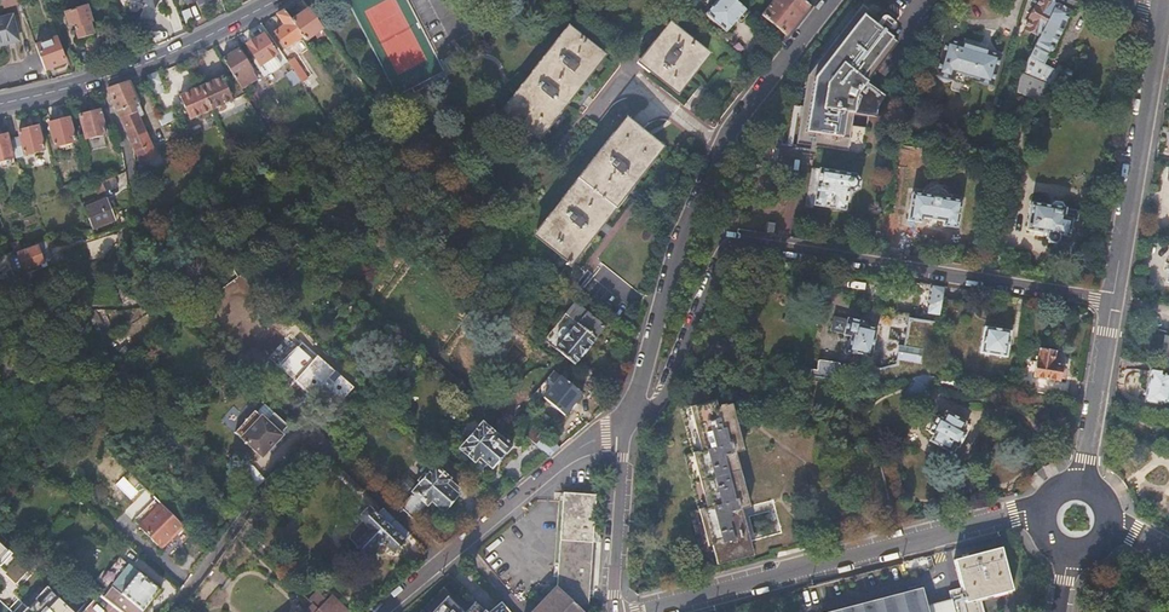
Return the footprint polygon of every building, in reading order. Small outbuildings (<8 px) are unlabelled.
[(58,10),(66,6),(64,0),(54,0),(58,10)] [(147,4),(155,8),(159,0),(133,0),(135,1),(145,6),(147,4)] [(408,0),(348,0),(396,96),(444,71),(408,0)] [(735,0),(718,0),(705,14),(726,32),(738,18),(741,21),(749,12),(735,0)] [(786,35),(799,18),(810,5),(803,0),(773,0),(761,14),(786,35)] [(1020,81),(1046,86),(1045,89),(1048,90),(1054,70),(1045,67),(1074,0),(1059,0),(1057,3),(1055,8),(1041,36),(1020,81)] [(1057,3),(1051,0),(1038,0),(1032,14),(1030,15),(1029,19),(1031,20),(1026,30),(1041,36),(1055,8),(1057,3)] [(94,34),(90,23),(92,21),(87,6),(65,12),(70,24),(74,24),(79,40),(94,34)] [(181,10),(184,20),(193,17),(189,7),(181,10)] [(323,28),(309,9),(293,21),(304,36),(307,40),(323,28)] [(847,150),(850,138),(854,113),(877,117),(879,106),(885,96),(868,81),(897,42),(858,9),(808,71),(800,130),(798,141),(847,150)] [(293,21),(285,10),(277,15),(285,25),(275,33),(287,48),(304,36),(293,21)] [(17,40),(12,16),(0,19),(0,44),(17,40)] [(677,89),(706,54),(670,26),(642,63),(677,89)] [(540,134),(600,56),(569,32),(507,110),(540,134)] [(255,39),(247,45),(260,66),(277,54),(264,35),(256,40),(255,39)] [(964,44),(987,51),(988,45),(967,38),(964,44)] [(972,79),(994,85),(1003,55),(987,51),(964,44),(947,39),(938,70),(937,75),(938,76),(939,79),(950,82),(952,80),(970,85),(972,79)] [(37,47),(46,71),(65,63),(56,40),(37,47)] [(239,49),(223,59),(235,77),(243,89),(244,89),(245,87),(239,78),(252,70),(239,49)] [(290,57),(286,59),(296,73),(301,68),(294,57),(292,58),(290,57)] [(285,73),(294,85),(301,80),(292,68),(285,73)] [(166,91),(158,73),(148,76),(156,95),(166,91)] [(223,77),(202,87),(212,111),(234,101),(232,95),(243,89),(235,77),(225,81),(223,77)] [(1043,107),(1048,90),(1045,89),(1046,86),(1020,81),(1018,92),(1016,99),(1043,107)] [(144,115),(130,83),(109,90),(134,147),(134,148),(138,155),(140,164),(157,156),(140,117),(144,115)] [(212,111),(202,87),(180,96),(191,120),(212,111)] [(100,111),(80,116),(87,139),(106,134),(100,111)] [(209,115),(201,119),(205,128),(213,125),(209,115)] [(75,142),(70,119),(49,124),(56,147),(75,142)] [(199,120),(189,124),(193,133),(203,128),(199,120)] [(185,135),(179,121),(173,123),(178,137),(185,135)] [(660,148),(627,123),(538,235),(570,259),(660,148)] [(20,136),(11,139),(16,158),(19,157),(44,150),(39,127),(19,131),(20,136)] [(14,159),(7,134),(0,136),(0,162),(14,159)] [(89,139),(92,150),(106,147),(103,136),(89,139)] [(813,204),(820,169),(813,167),(806,203),(813,204)] [(856,175),(820,169),(813,204),(845,209),(848,191),(853,191),(859,186),(860,180),(856,175)] [(118,186),(114,178),(102,184),(105,191),(118,186)] [(214,201),(223,197),(219,187),(209,190),(214,201)] [(931,195),(913,193),(909,219),(922,222),(922,217),(944,221),(944,225),(957,227),(962,200),(944,197),(944,195),(943,193),(934,192),(932,193),(931,195)] [(85,210),(92,229),(116,220),(108,200),(85,210)] [(1048,206),(1031,204),(1026,231),(1045,235),(1044,240),(1048,245),(1054,245),(1057,243),(1058,237),(1067,239),(1071,222),(1076,223),(1078,215),(1075,211),(1065,210),(1061,203),(1054,201),(1048,206)] [(772,233),(774,219),(757,216),(755,230),(772,233)] [(862,249),(877,252),(880,232),(865,229),(862,249)] [(38,245),(20,250),(26,270),(53,262),(48,244),(39,246),(38,245)] [(62,269),(61,265),(58,266),(46,270),(48,275),(62,269)] [(942,286),(930,284),(927,307),(933,307),(933,311),(938,312),(942,286)] [(574,301),(544,338),(574,363),(605,326),(574,301)] [(829,330),(843,333),(846,319),(832,316),(829,330)] [(874,329),(859,325),(860,321),(846,318),(846,319),(843,333),(842,334),(848,336),(844,352),(868,357),(873,341),(876,341),(876,338),(873,337),(874,329)] [(928,376),(936,326),(908,321),(903,351),(921,354),(919,365),(897,362),(874,368),(863,366),(860,385),(879,387),(911,378),(921,375),(928,376)] [(1009,332),(984,327),(980,353),(1005,356),(1009,332)] [(317,345),(308,337),(302,343),(304,344),(297,352),(322,374),(334,360),(317,345)] [(1018,390),(1036,393),(1037,387),(1031,385),(1032,378),(1058,382),(1060,365),(1052,364),(1054,351),(1038,348),(1036,361),(1034,362),(1033,373),(1021,370),(1018,390)] [(1052,364),(1060,365),(1062,356),(1059,352),(1054,351),(1052,364)] [(807,370),(807,377),(839,382),(840,375),(834,374),(836,364),(815,361),(814,371),(807,370)] [(578,376),(611,404),(619,395),(605,381),(587,365),(578,376)] [(1161,374),(1161,371),(1150,369),(1145,401),(1155,403),(1156,401),(1167,403),(1168,391),(1168,375),(1161,374)] [(561,375),(543,396),(565,414),(582,393),(561,375)] [(918,405),(934,377),(928,376),(921,375),(911,378),(901,396),(918,405)] [(721,414),(719,408),(686,418),(695,454),(685,458),(700,512),(691,514),(704,560),(716,557),(718,562),(755,551),(753,542),(746,516),(754,513),(741,460),(748,457),(736,410),(721,414)] [(927,433),(930,434),(928,441),(947,452),(951,446),(954,448),(964,432),(960,429),(963,423),(944,413),(940,418),(936,416),(927,433)] [(262,417),(242,438),(262,457),(289,427),(276,415),(268,422),(262,417)] [(496,435),(484,425),(463,449),(469,455),(465,461),(470,466),(481,454),(493,466),(505,452),(506,453),(513,446),(504,437),(498,433),(496,435)] [(528,437),(549,455),(560,446),(546,433),(543,437),(534,429),(528,437)] [(161,450),(151,446),(147,457),(158,460),(161,450)] [(880,466),(884,481),(889,480),(885,464),(880,466)] [(436,468),(401,508),(413,519),(430,499),(444,510),(456,496),(454,494),(457,489),(450,482),(450,480),(436,468)] [(558,588),(584,611),(587,611),(592,541),(593,530),(595,496),(566,493),(565,501),(561,501),(556,576),(559,577),(558,588)] [(161,548),(184,526),(156,498),(152,501),(158,507),(138,525),(161,548)] [(133,520),(138,525),(158,507),(152,501),(133,520)] [(84,522),(92,514),(79,502),(72,511),(84,522)] [(412,535),(396,520),(391,526),(371,508),(359,518),(363,522),(348,537),(356,545),(355,547),(365,556),(377,544),(385,544),(394,553),(412,535)] [(593,530),(592,541),(601,542),(601,539),(600,536),(599,534),(598,532),(595,531),(593,530)] [(10,548),(0,538),(0,558),(10,548)] [(979,595),(1006,588),(998,543),(947,555),(955,591),(948,591),(950,599),(927,605),(922,607),(919,586),(817,611),(982,611),(979,595)] [(123,611),(140,611),(159,590),(138,571),(132,578),(124,571),(103,595),(123,611)] [(558,588),(556,587),(532,611),(584,611),(558,588)] [(53,590),(42,602),(39,600),(29,610),(32,611),(34,610),(36,611),(75,611),(53,590)] [(447,598),(434,611),(462,611),(447,598)] [(323,611),(349,611),(334,599),(323,611)] [(501,600),(489,611),(511,611),(501,600)]
